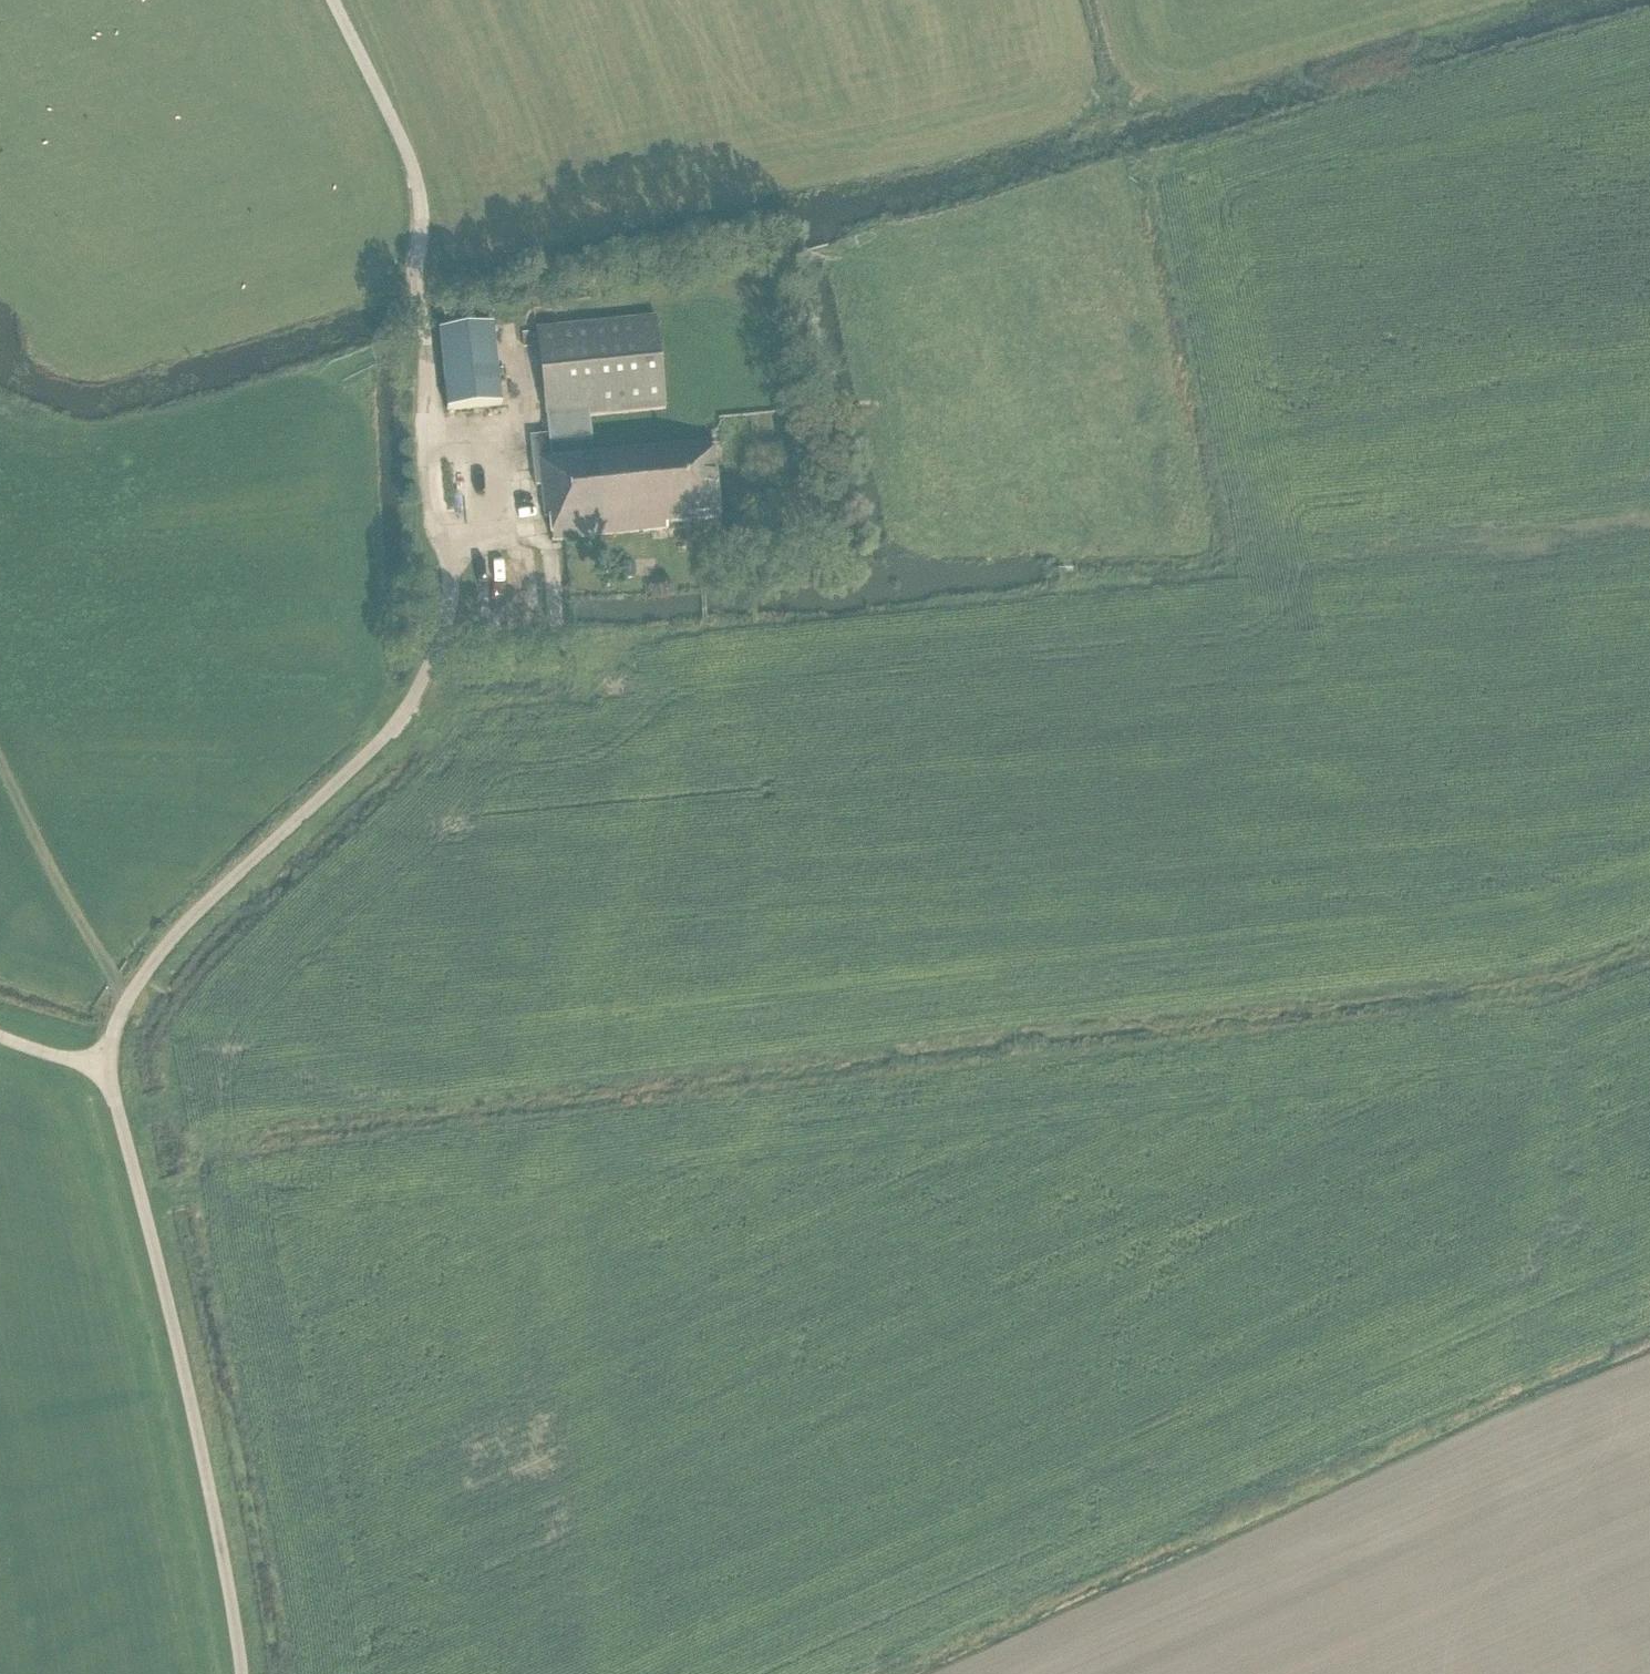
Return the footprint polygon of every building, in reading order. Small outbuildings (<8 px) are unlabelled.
[(667,525),(721,519),(712,441),(551,459),(549,444),(592,438),(589,416),(664,407),(654,318),(535,331),(548,436),(530,438),(536,487),(542,487),(545,520),(550,519),(553,542),(668,530),(667,525)] [(501,407),(492,326),(437,332),(446,412),(501,407)]
